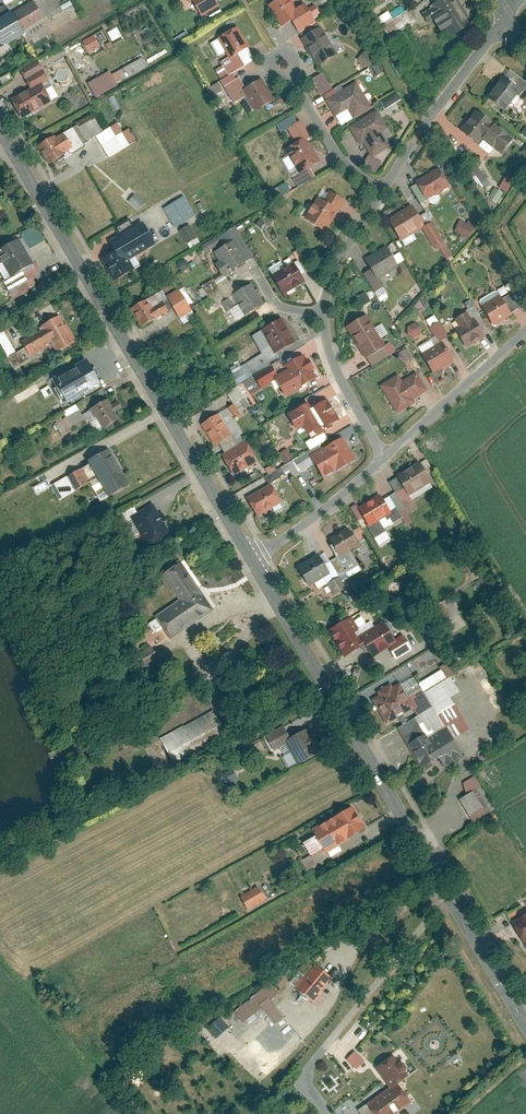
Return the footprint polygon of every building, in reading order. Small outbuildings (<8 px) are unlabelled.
[(192,9),(207,0),(187,0),(192,9)] [(296,32),(314,19),(303,2),(293,9),(287,0),(274,0),(266,5),(281,27),(289,22),(296,32)] [(424,13),(435,29),(447,21),(455,32),(467,23),(451,0),(443,0),(424,13)] [(24,36),(27,41),(40,34),(42,37),(53,31),(36,1),(11,15),(8,11),(0,16),(0,49),(24,36)] [(389,40),(414,23),(407,12),(382,29),(389,40)] [(107,32),(111,41),(120,36),(116,27),(107,32)] [(319,27),(298,39),(316,69),(337,56),(319,27)] [(250,49),(239,31),(223,41),(231,55),(220,62),(227,74),(243,65),(238,55),(250,49)] [(93,35),(81,41),(87,53),(100,46),(93,35)] [(92,95),(147,68),(142,57),(110,73),(109,71),(86,82),(92,95)] [(33,86),(11,99),(20,115),(46,100),(39,87),(49,81),(41,68),(27,77),(33,86)] [(502,76),(485,99),(499,109),(507,97),(517,104),(525,93),(502,76)] [(273,101),(262,82),(245,92),(239,81),(225,89),(235,106),(248,99),(255,111),(273,101)] [(216,82),(205,89),(211,98),(222,91),(216,82)] [(360,87),(328,105),(336,119),(347,112),(351,118),(371,106),(360,87)] [(385,109),(400,99),(395,92),(380,102),(385,109)] [(384,109),(349,130),(359,148),(368,142),(372,149),(385,141),(378,128),(391,120),(384,109)] [(510,141),(477,112),(460,131),(472,142),(478,134),(500,153),(510,141)] [(42,143),(50,157),(99,130),(91,116),(42,143)] [(301,141),(311,135),(301,120),(286,129),(295,144),(282,152),(295,172),(288,176),(296,189),(311,179),(304,168),(314,162),(301,141)] [(118,128),(103,136),(112,151),(126,143),(118,128)] [(477,160),(469,166),(481,183),(489,178),(477,160)] [(447,190),(436,172),(413,186),(424,204),(447,190)] [(505,192),(513,180),(506,175),(498,186),(505,192)] [(272,201),(289,191),(284,182),(267,193),(272,201)] [(503,193),(494,188),(487,199),(495,205),(503,193)] [(321,190),(305,220),(320,228),(335,197),(321,190)] [(146,202),(135,193),(128,201),(139,210),(146,202)] [(196,215),(184,195),(164,208),(176,228),(196,215)] [(422,226),(411,208),(391,220),(402,239),(422,226)] [(115,250),(100,259),(115,282),(136,269),(130,260),(157,244),(143,221),(135,226),(130,218),(115,227),(120,235),(110,241),(115,250)] [(472,226),(458,221),(454,232),(468,237),(472,226)] [(186,248),(198,243),(191,225),(179,229),(186,248)] [(443,243),(433,226),(424,231),(435,248),(443,243)] [(247,261),(231,235),(220,242),(223,248),(215,252),(221,263),(215,266),(221,276),(247,261)] [(18,237),(0,247),(0,263),(5,272),(0,275),(0,281),(7,294),(29,282),(23,270),(33,265),(18,237)] [(210,238),(200,246),(207,254),(217,246),(210,238)] [(396,268),(385,251),(366,263),(370,270),(362,275),(374,296),(383,290),(377,279),(396,268)] [(298,283),(288,266),(269,277),(280,294),(298,283)] [(237,295),(226,277),(210,286),(221,304),(230,299),(235,307),(243,303),(249,313),(263,304),(252,285),(237,295)] [(163,291),(132,309),(141,324),(170,307),(177,318),(181,316),(181,315),(189,310),(181,297),(170,303),(163,291)] [(362,305),(370,301),(365,292),(357,296),(362,305)] [(507,312),(497,297),(480,308),(489,323),(507,312)] [(49,327),(13,350),(20,361),(21,361),(54,339),(58,345),(74,335),(59,312),(46,321),(49,327)] [(468,325),(463,317),(454,322),(459,331),(454,334),(462,348),(481,337),(472,322),(468,325)] [(389,356),(366,318),(347,329),(370,368),(389,356)] [(280,320),(261,331),(273,354),(292,344),(280,320)] [(421,335),(418,322),(405,326),(408,338),(421,335)] [(448,343),(436,323),(424,330),(434,348),(422,354),(433,371),(450,361),(442,347),(448,343)] [(13,351),(4,329),(0,331),(0,343),(5,355),(13,351)] [(407,347),(399,352),(404,361),(412,357),(407,347)] [(314,380),(300,356),(282,367),(285,371),(276,377),(270,366),(252,377),(259,390),(273,381),(281,395),(296,386),(298,389),(314,380)] [(53,378),(68,403),(102,384),(87,359),(53,378)] [(426,393),(416,377),(401,386),(397,380),(382,389),(395,412),(426,393)] [(95,403),(106,424),(119,416),(108,396),(95,403)] [(322,396),(284,417),(293,432),(301,428),(305,437),(335,420),(322,396)] [(80,405),(57,419),(64,431),(87,418),(80,405)] [(244,446),(226,416),(202,430),(213,449),(220,445),(236,473),(258,460),(248,444),(244,446)] [(355,462),(341,438),(307,457),(320,481),(355,462)] [(284,463),(292,458),(287,449),(278,453),(284,463)] [(110,450),(57,482),(64,495),(74,489),(100,474),(111,493),(129,482),(110,450)] [(430,482),(418,464),(396,479),(408,497),(430,482)] [(269,484),(249,496),(258,512),(279,499),(269,484)] [(390,517),(379,497),(357,509),(368,529),(390,517)] [(133,507),(114,518),(120,529),(127,526),(130,533),(140,527),(149,544),(167,535),(153,509),(138,517),(133,507)] [(349,527),(327,540),(349,577),(360,571),(349,553),(361,546),(349,527)] [(39,540),(33,530),(29,532),(17,538),(23,549),(39,540)] [(328,574),(317,557),(296,571),(307,588),(328,574)] [(215,610),(180,560),(161,573),(180,600),(155,617),(171,640),(215,610)] [(336,579),(327,585),(334,596),(343,591),(336,579)] [(345,620),(327,631),(342,658),(358,649),(363,658),(393,641),(383,624),(355,639),(345,620)] [(161,660),(151,646),(138,655),(147,669),(161,660)] [(428,709),(396,727),(419,767),(452,748),(446,737),(460,729),(442,697),(452,691),(444,678),(418,693),(428,709)] [(411,706),(395,681),(388,686),(384,680),(372,688),(375,692),(365,698),(381,724),(411,706)] [(177,769),(230,739),(213,711),(185,727),(184,726),(160,739),(177,769)] [(274,752),(286,745),(284,742),(290,738),(283,726),(265,736),(274,752)] [(310,734),(307,729),(290,738),(284,742),(286,745),(298,766),(320,754),(317,749),(320,748),(312,733),(310,734)] [(239,779),(232,768),(221,775),(227,786),(239,779)] [(494,809),(474,777),(463,784),(466,796),(459,801),(473,823),(494,809)] [(363,827),(350,806),(311,829),(314,835),(302,842),(308,853),(321,846),(324,851),(363,827)] [(300,860),(306,870),(316,864),(309,854),(300,860)] [(266,900),(257,886),(239,897),(247,911),(266,900)] [(511,924),(525,949),(525,915),(511,924)] [(332,979),(314,964),(294,988),(313,1004),(312,1005),(318,1010),(329,997),(322,991),(332,979)] [(298,1034),(280,1015),(247,1046),(265,1065),(298,1034)] [(229,1028),(219,1018),(206,1030),(216,1040),(229,1028)] [(365,1061),(354,1052),(346,1060),(357,1070),(365,1061)] [(394,1057),(376,1069),(389,1089),(366,1104),(373,1113),(400,1113),(413,1105),(399,1084),(408,1078),(394,1057)]
